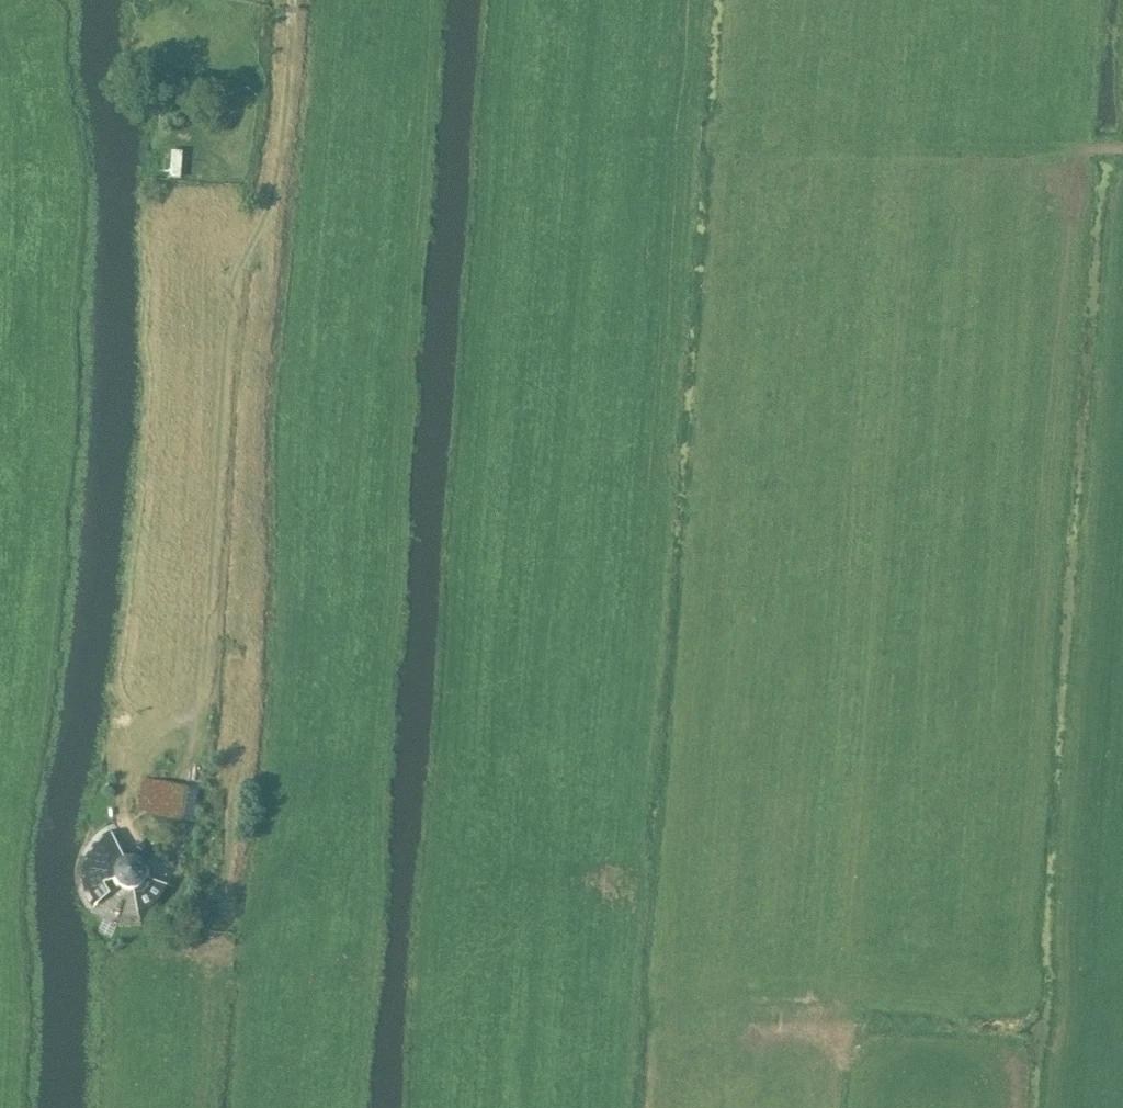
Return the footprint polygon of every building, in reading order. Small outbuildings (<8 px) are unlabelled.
[(122,856),(116,866),(115,867),(120,880),(133,883),(145,879),(147,868),(145,858),(135,852),(122,856)]
